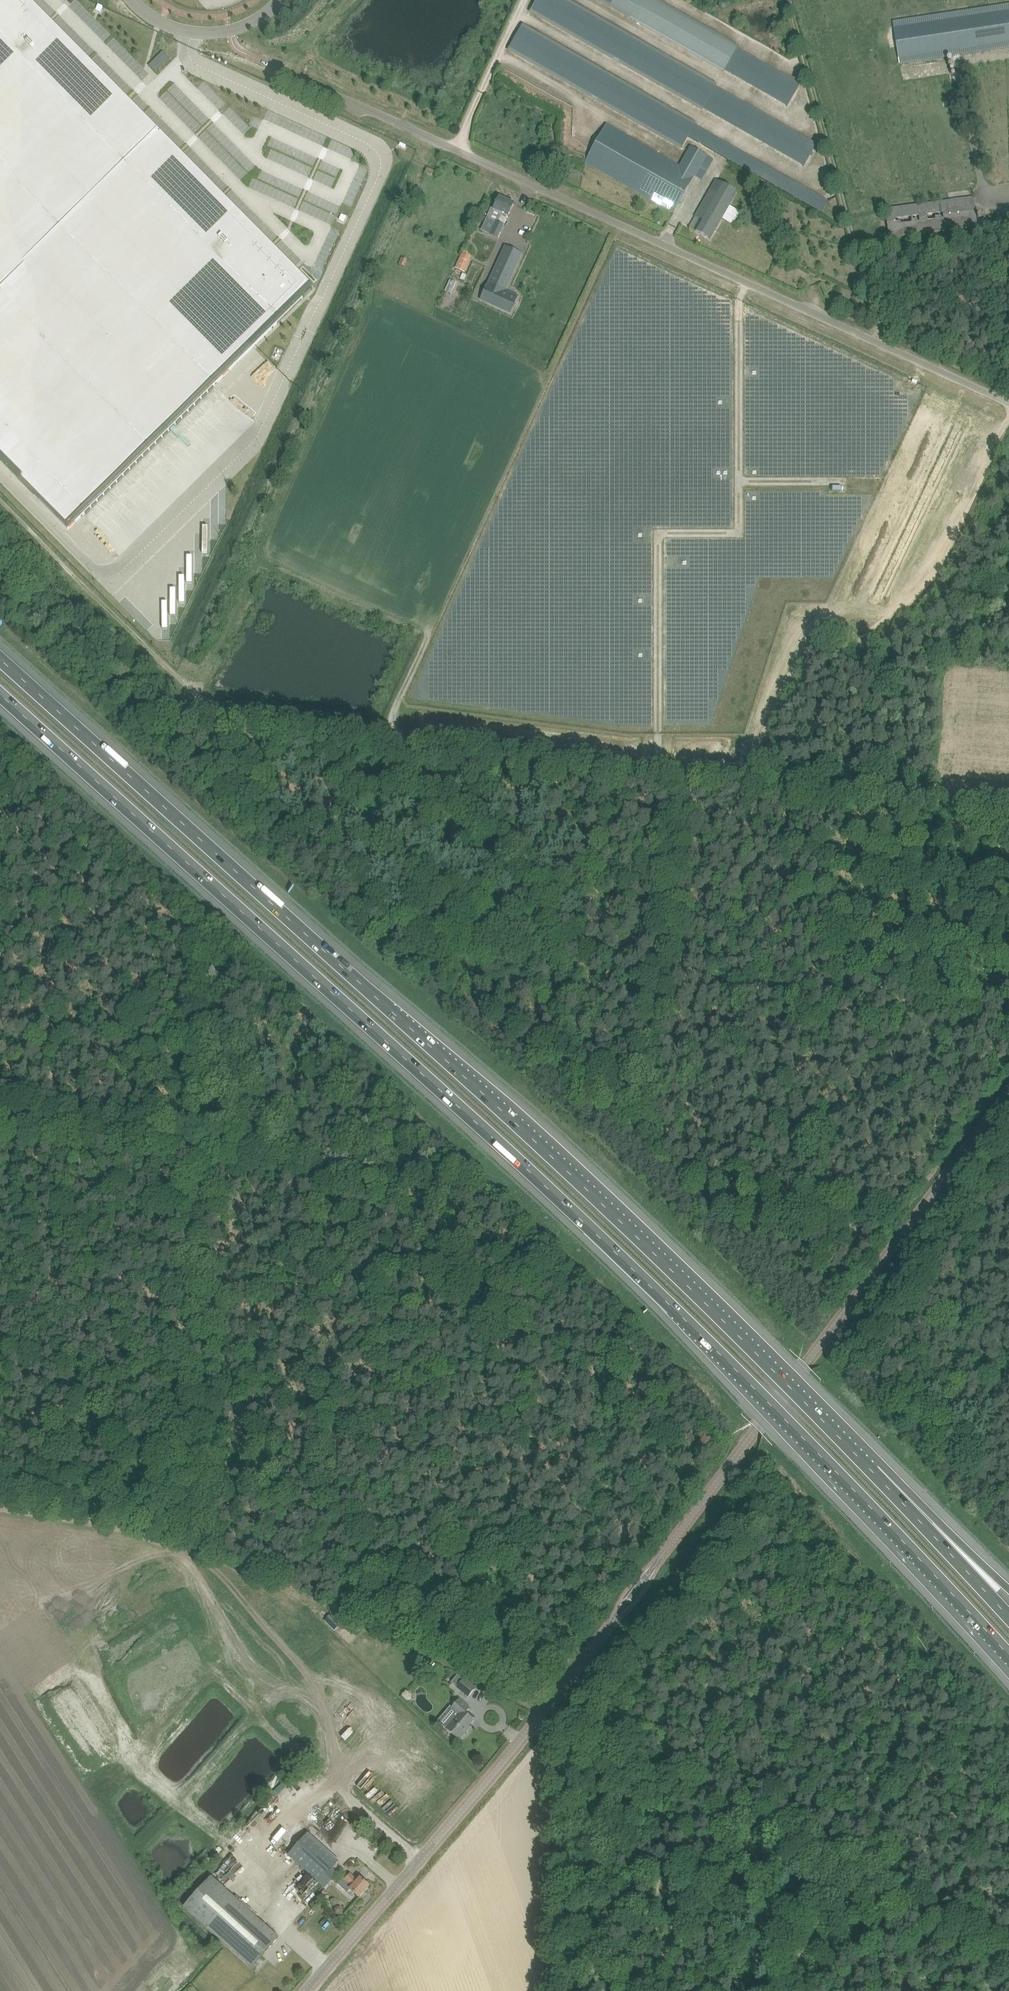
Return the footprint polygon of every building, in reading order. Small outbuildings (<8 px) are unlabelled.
[(26,0),(0,0),(0,461),(73,534),(316,294),(26,0)] [(570,0),(539,0),(532,11),(615,60),(629,34),(570,0)] [(893,28),(898,58),(1008,41),(1008,10),(893,28)] [(605,74),(522,26),(509,50),(592,97),(605,74)] [(715,85),(633,38),(620,62),(702,111),(715,85)] [(150,65),(157,72),(170,57),(163,51),(150,65)] [(674,213),(679,204),(707,156),(691,146),(679,166),(607,124),(585,162),(674,213)] [(717,181),(701,208),(696,217),(702,221),(696,232),(710,240),(715,231),(737,192),(717,181)] [(496,206),(495,209),(491,208),(487,217),(489,221),(496,224),(492,235),(499,238),(510,213),(514,204),(500,197),(496,206)] [(978,226),(976,216),(974,198),(886,210),(890,238),(978,226)] [(518,231),(527,234),(533,217),(524,214),(518,231)] [(465,273),(471,259),(473,255),(464,251),(465,249),(463,248),(462,250),(463,251),(461,255),(455,268),(465,273)] [(517,297),(506,292),(506,291),(518,266),(499,258),(488,283),(488,284),(480,300),(510,314),(517,297)] [(329,1617),(325,1621),(334,1629),(337,1626),(329,1617)] [(456,1688),(468,1698),(476,1688),(465,1678),(464,1679),(458,1674),(452,1682),(457,1687),(456,1688)] [(458,1713),(447,1726),(445,1728),(460,1740),(467,1731),(465,1730),(474,1720),(465,1713),(470,1707),(460,1698),(451,1708),(458,1713)] [(280,1829),(269,1840),(277,1848),(288,1836),(280,1829)] [(339,1861),(332,1854),(308,1834),(303,1840),(289,1855),(325,1888),(338,1873),(333,1868),(339,1861)] [(345,1879),(343,1877),(337,1884),(348,1893),(351,1890),(359,1897),(370,1886),(360,1878),(358,1881),(350,1874),(345,1879)] [(279,1937),(247,1908),(212,1876),(184,1907),(251,1968),(279,1937)]
